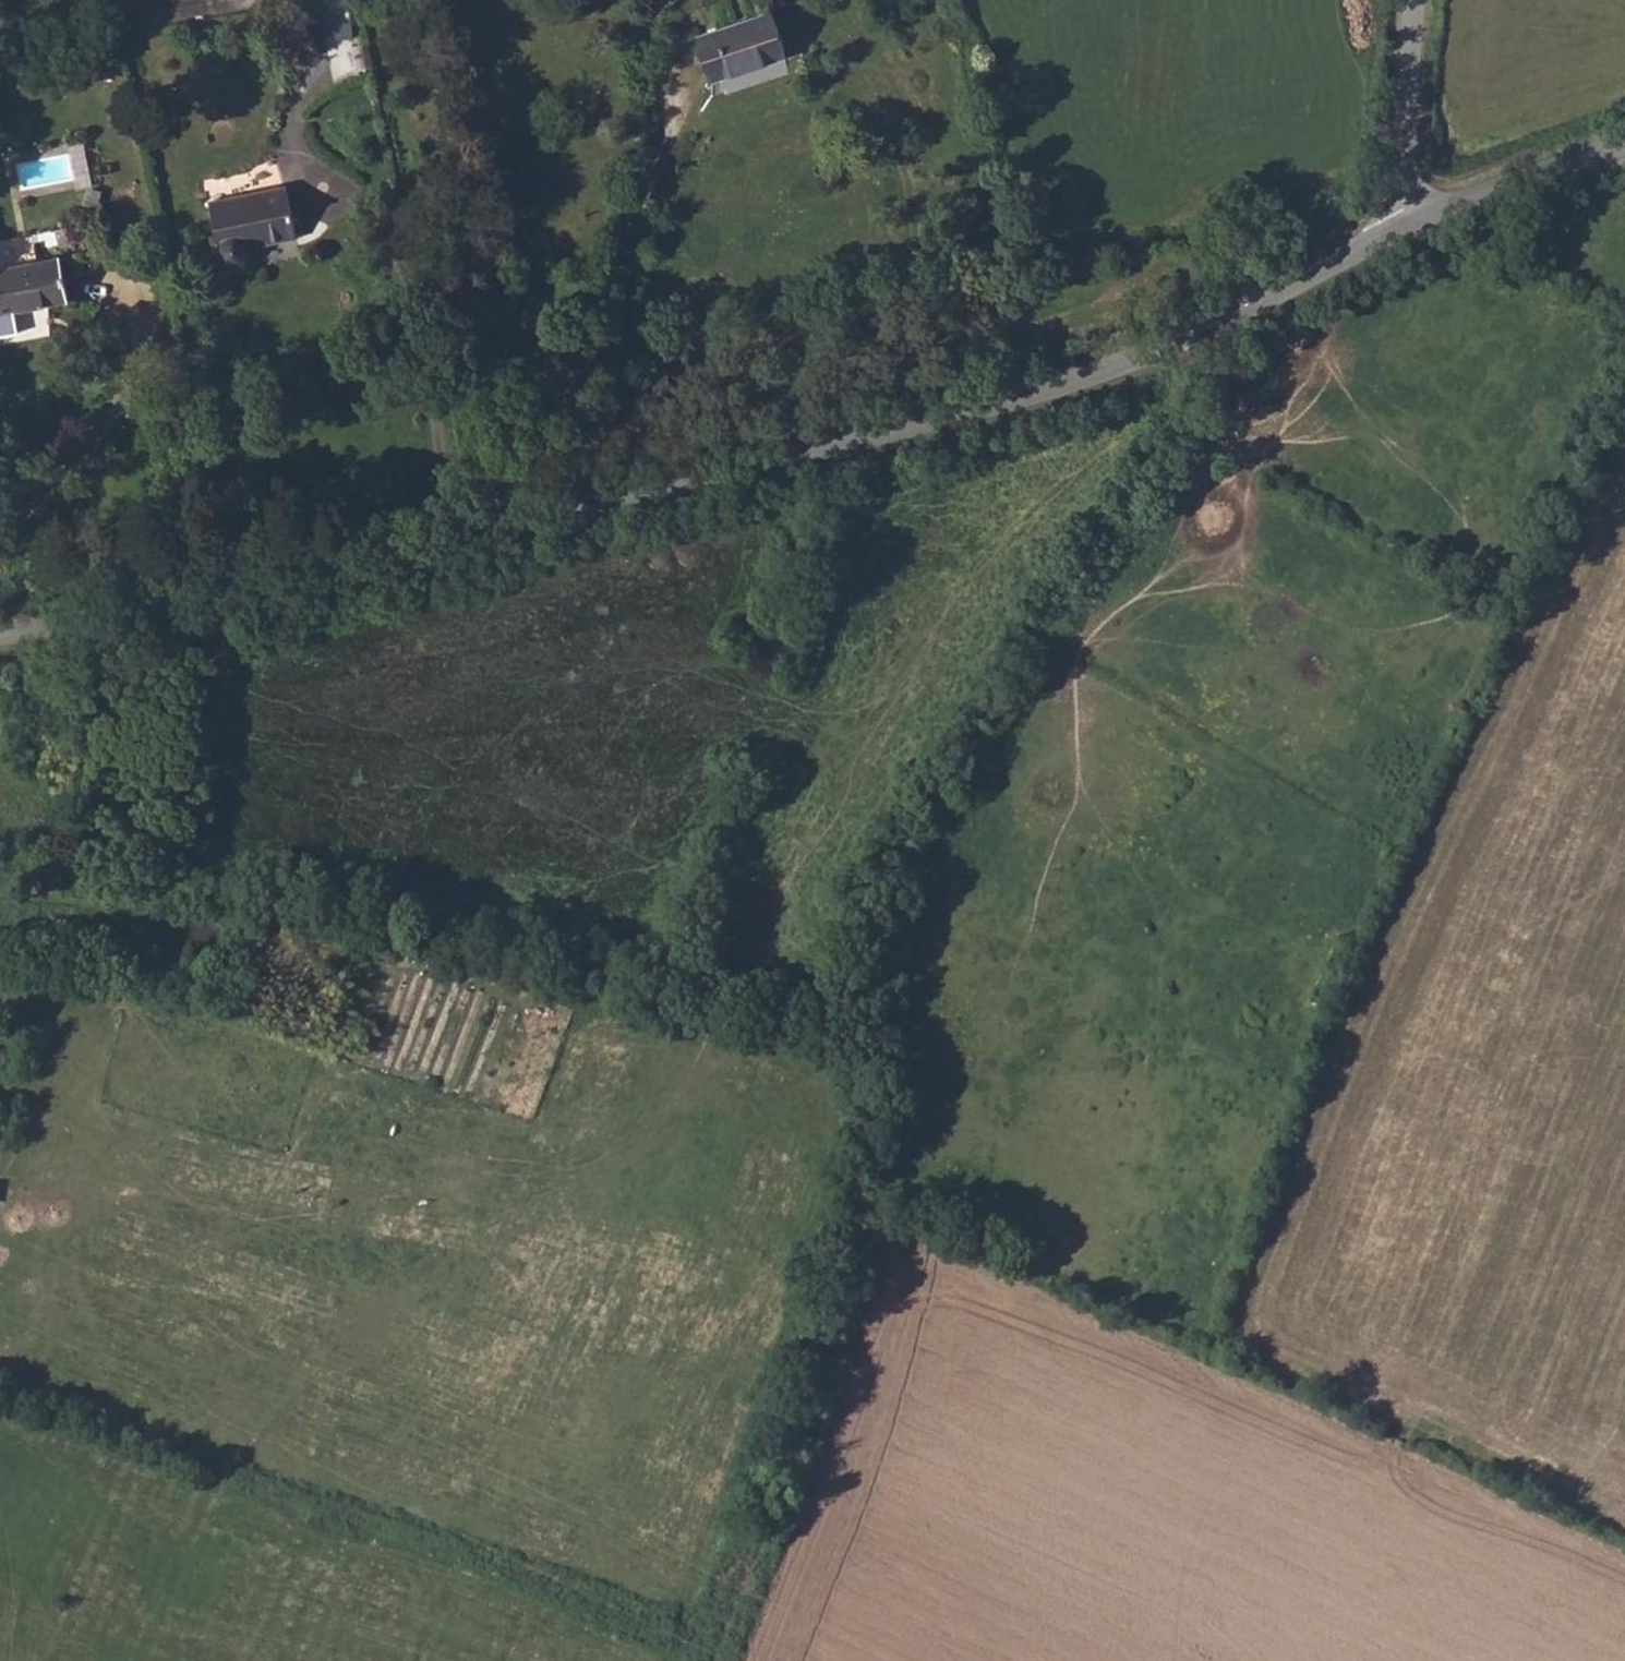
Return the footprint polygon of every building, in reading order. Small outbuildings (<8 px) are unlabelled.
[(327,38),(356,34),(351,0),(321,0),(327,38)] [(705,18),(721,61),(788,39),(777,0),(763,0),(705,18)] [(283,181),(208,198),(218,246),(226,257),(234,259),(240,257),(246,252),(248,246),(246,240),(294,230),(283,181)] [(0,263),(0,305),(63,293),(54,252),(0,263)]
